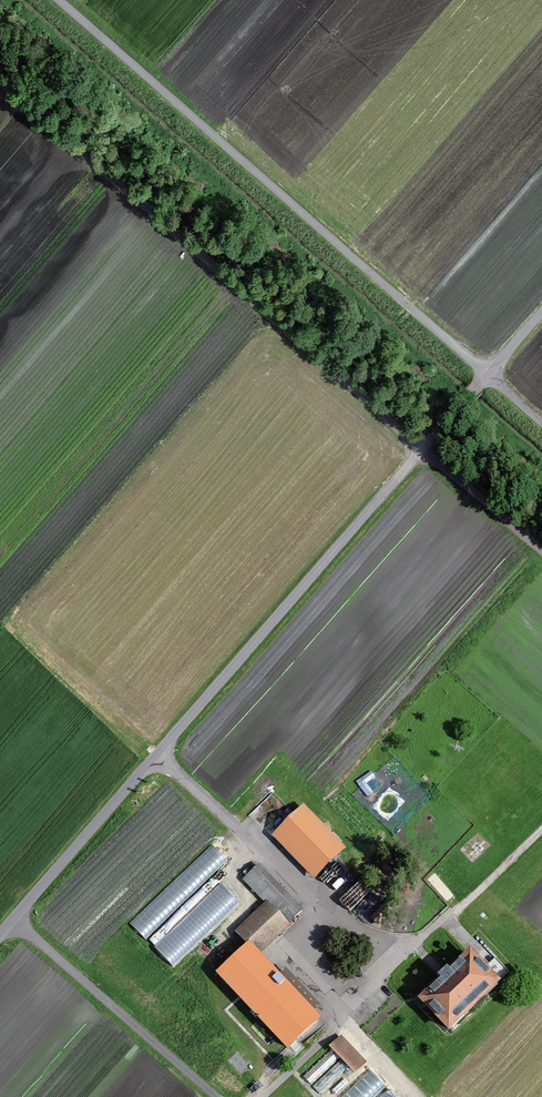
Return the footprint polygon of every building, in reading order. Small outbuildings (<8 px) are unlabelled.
[(368,794),(382,785),(372,770),(358,780),(368,794)] [(342,846),(303,807),(275,834),(314,873),(342,846)] [(213,843),(131,922),(147,939),(229,859),(213,843)] [(300,909),(259,866),(247,878),(268,900),(238,929),(249,941),(218,971),(288,1044),(317,1016),(255,951),(300,909)] [(174,965),(240,901),(222,882),(155,946),(174,965)] [(496,979),(469,951),(423,996),(450,1024),(496,979)] [(345,1032),(331,1049),(357,1072),(372,1056),(345,1032)] [(317,1060),(306,1077),(314,1082),(325,1065),(317,1060)] [(371,1068),(340,1096),(398,1096),(371,1068)]
